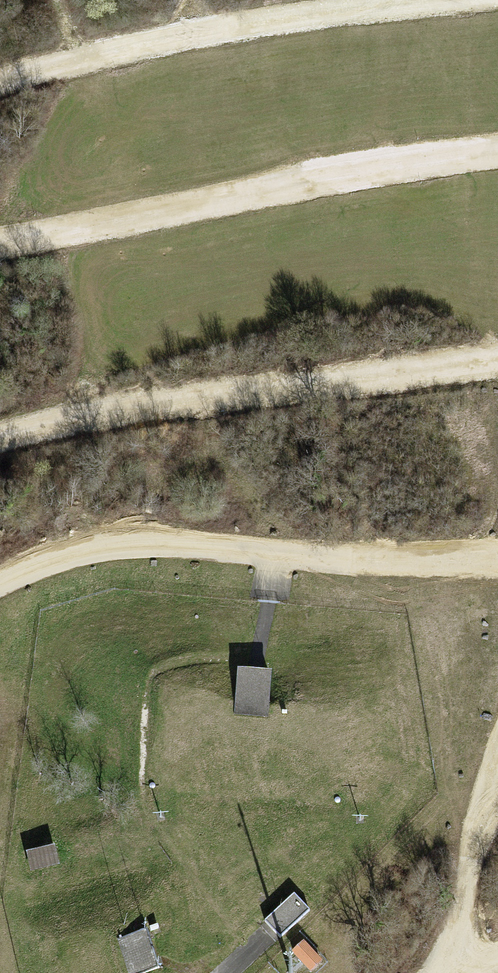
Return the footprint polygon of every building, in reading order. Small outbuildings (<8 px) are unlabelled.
[(240,673),(237,719),(270,721),(273,675),(240,673)] [(294,893),(266,920),(282,936),(309,909),(294,893)] [(304,940),(293,950),(310,969),(321,959),(304,940)]
